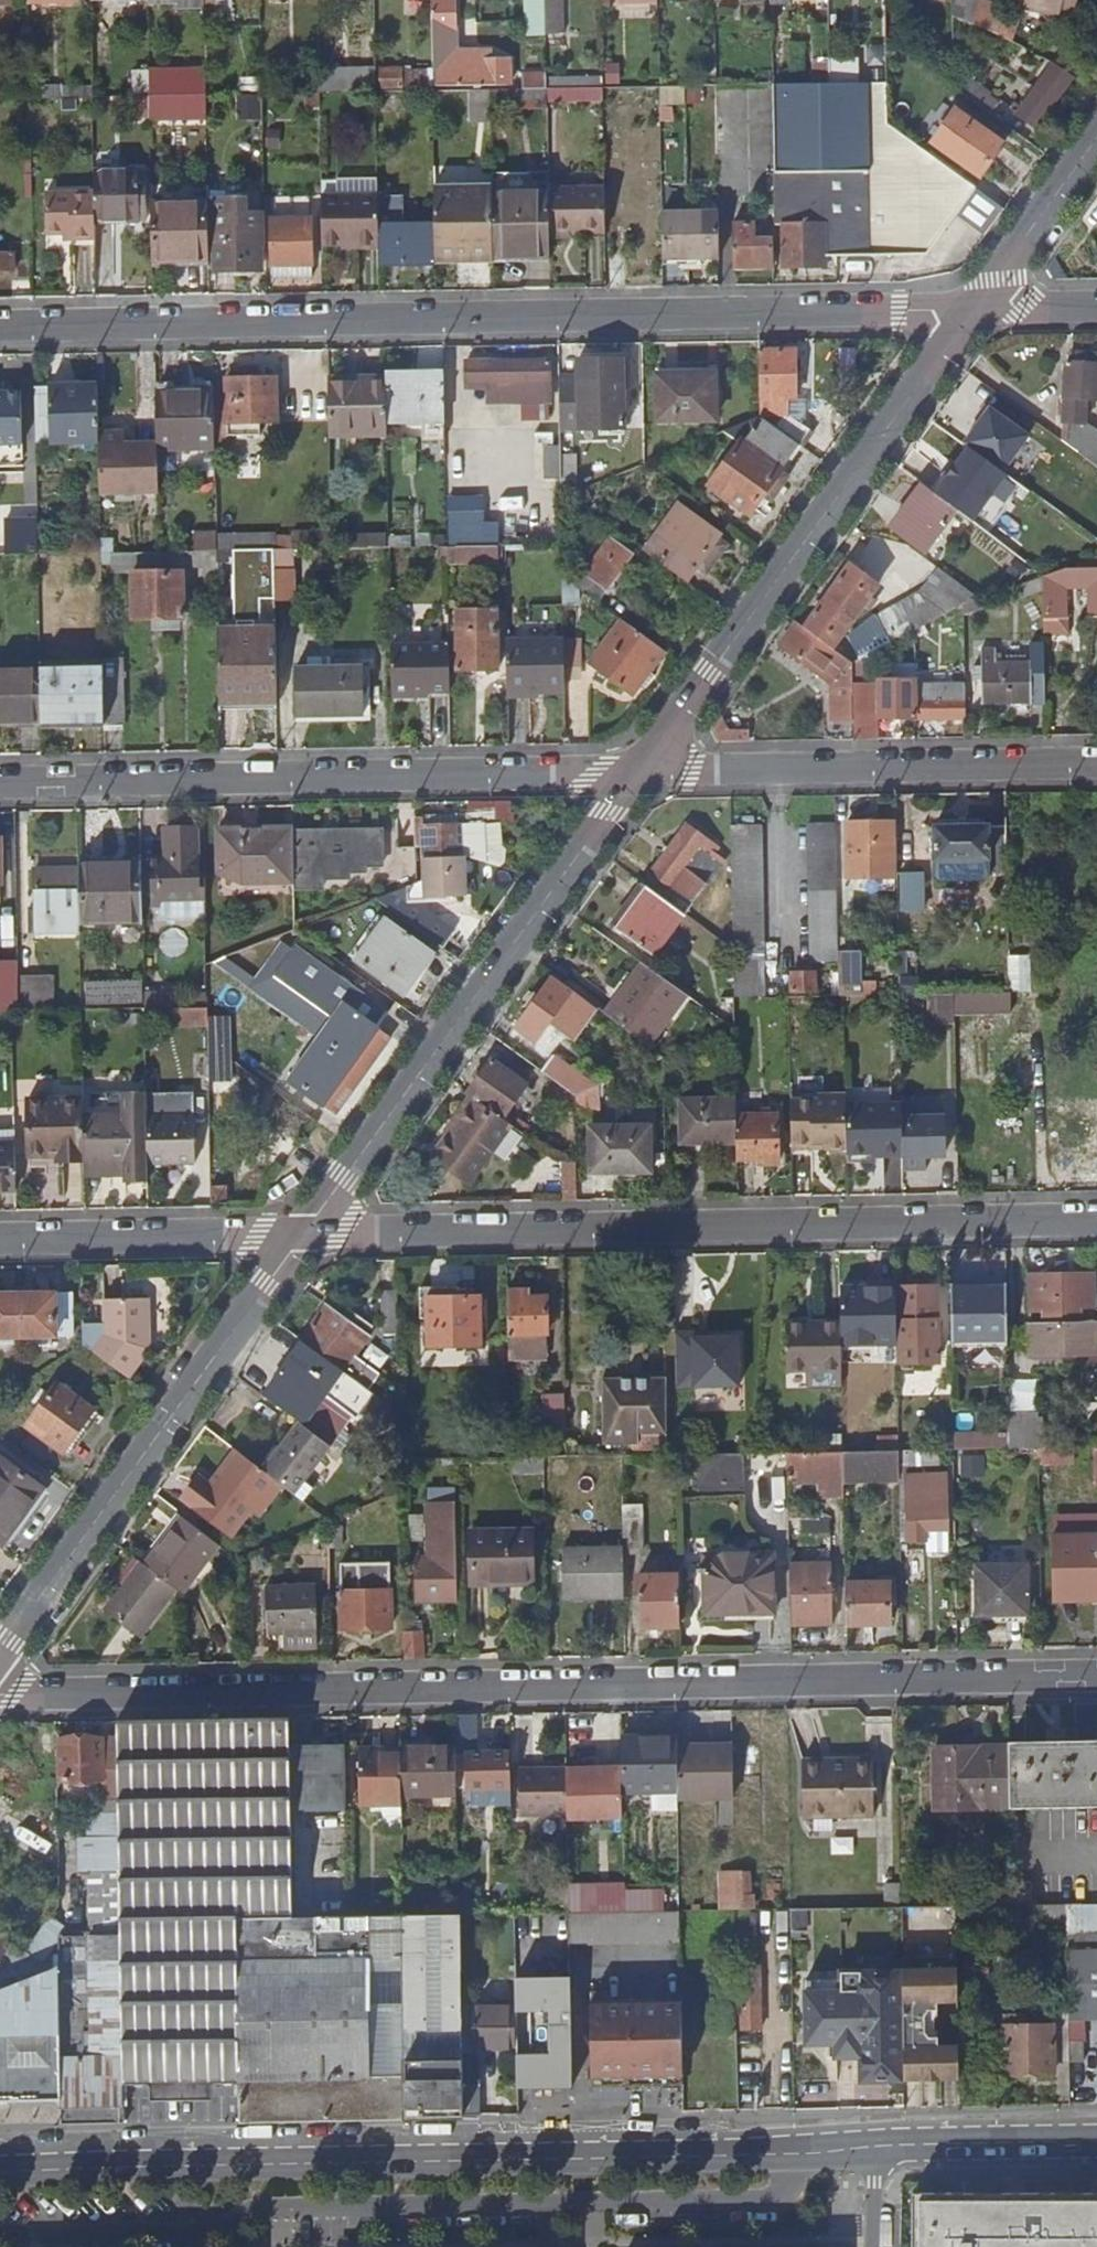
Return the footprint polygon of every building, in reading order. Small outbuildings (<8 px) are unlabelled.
[(206,12),(249,11),(249,0),(205,0),(206,12)] [(432,59),(436,60),(437,87),(511,86),(510,61),(490,61),(484,61),(484,51),(455,49),(453,0),(431,0),(432,59)] [(546,35),(545,0),(525,0),(526,36),(546,35)] [(546,35),(563,35),(563,0),(545,0),(546,35)] [(953,17),(1003,26),(1007,12),(1009,2),(1009,0),(953,0),(953,17)] [(1009,2),(1070,17),(1075,0),(1009,0),(1009,2)] [(1007,12),(1003,26),(1012,33),(1021,22),(1007,12)] [(219,35),(206,35),(207,56),(219,56),(219,35)] [(1072,77),(1053,63),(1016,114),(1035,128),(1072,77)] [(954,66),(954,88),(986,112),(996,99),(954,66)] [(603,78),(603,89),(615,88),(615,69),(603,69),(603,78)] [(375,70),(319,71),(320,94),(375,93),(375,70)] [(380,88),(432,88),(432,70),(379,71),(380,88)] [(830,73),(830,85),(860,84),(860,72),(830,73)] [(150,74),(150,97),(208,96),(207,73),(150,74)] [(546,80),(546,73),(520,74),(521,90),(547,90),(546,80)] [(546,80),(547,90),(603,89),(603,78),(546,80)] [(888,123),(888,84),(860,84),(830,85),(773,86),(775,213),(780,214),(782,268),(836,267),(836,256),(927,255),(956,213),(974,187),(888,123)] [(687,87),(661,88),(661,104),(687,104),(687,87)] [(603,89),(547,90),(547,101),(604,100),(603,89)] [(491,91),(470,91),(471,121),(491,120),(491,91)] [(264,116),(264,95),(242,95),(243,117),(264,116)] [(208,96),(150,97),(151,119),(208,118),(208,96)] [(1002,145),(955,107),(931,140),(980,177),(1002,145)] [(147,173),(95,173),(95,191),(95,222),(147,222),(147,173)] [(985,235),(1004,209),(974,187),(956,213),(985,235)] [(548,189),(548,193),(549,238),(570,238),(570,234),(606,232),(605,188),(548,189)] [(71,239),(95,239),(95,222),(95,191),(46,192),(47,234),(71,233),(71,239)] [(434,192),(434,209),(435,256),(493,255),(492,194),(492,191),(434,192)] [(492,194),(493,255),(549,254),(549,238),(548,193),(492,194)] [(377,201),(378,255),(378,264),(435,263),(435,256),(434,209),(418,208),(419,226),(404,225),(404,195),(377,195),(377,201)] [(209,197),(209,203),(210,249),(216,249),(217,272),(259,272),(260,250),(266,250),(265,216),(246,217),(245,196),(209,197)] [(322,251),(347,251),(354,251),(353,255),(378,255),(377,201),(321,204),(322,251)] [(209,203),(152,204),(153,260),(210,260),(210,249),(209,203)] [(719,260),(718,212),(663,214),(663,262),(719,260)] [(313,279),(313,251),(312,219),(272,219),(272,278),(313,279)] [(753,223),(732,223),(734,268),(772,267),(772,238),(754,239),(753,223)] [(0,252),(0,272),(15,272),(14,252),(0,252)] [(797,350),(760,350),(762,415),(780,414),(772,424),(800,444),(810,429),(790,415),(790,404),(798,403),(798,382),(802,382),(802,373),(797,374),(797,350)] [(1066,354),(1066,365),(1063,365),(1064,426),(1073,426),(1074,448),(1096,465),(1096,432),(1085,425),(1085,401),(1096,401),(1096,354),(1066,354)] [(550,362),(466,364),(466,385),(488,385),(489,402),(551,402),(550,362)] [(581,383),(560,383),(561,432),(627,430),(626,362),(581,362),(581,383)] [(215,387),(215,397),(216,436),(233,436),(233,426),(240,427),(240,436),(255,435),(255,426),(283,425),(281,379),(263,379),(263,369),(247,369),(248,380),(229,380),(228,386),(215,387)] [(714,374),(657,375),(658,422),(715,420),(714,374)] [(389,377),(389,379),(390,423),(446,423),(445,376),(389,377)] [(364,385),(331,385),(332,438),(365,436),(365,441),(390,441),(390,423),(389,379),(364,379),(364,385)] [(101,386),(38,386),(38,421),(52,421),(52,443),(102,442),(101,433),(101,386)] [(158,391),(159,443),(159,451),(216,450),(216,436),(215,397),(190,398),(190,390),(158,391)] [(26,445),(25,398),(25,393),(0,393),(0,446),(26,445)] [(1008,469),(1033,432),(992,403),(966,439),(1008,469)] [(762,416),(727,431),(741,441),(709,486),(750,515),(763,496),(781,470),(800,444),(772,424),(762,416)] [(101,433),(102,442),(102,479),(105,480),(131,480),(132,494),(159,494),(159,451),(159,443),(128,444),(128,432),(101,433)] [(949,475),(936,493),(959,511),(973,521),(1008,476),(970,447),(957,465),(951,461),(943,471),(949,475)] [(562,481),(562,450),(546,451),(547,482),(562,481)] [(790,476),(781,470),(763,496),(772,502),(790,476)] [(131,480),(105,480),(105,494),(132,494),(131,480)] [(936,493),(924,484),(893,527),(928,553),(959,511),(936,493)] [(680,506),(647,551),(688,581),(722,536),(680,506)] [(40,537),(40,518),(0,518),(0,553),(40,553),(40,537)] [(338,549),(384,548),(383,538),(389,538),(389,525),(338,526),(338,549)] [(219,550),(298,549),(335,549),(334,534),(295,535),(295,537),(275,537),(275,535),(218,535),(219,550)] [(196,551),(219,550),(218,535),(196,536),(196,551)] [(574,566),(565,579),(578,589),(600,604),(634,558),(612,542),(587,575),(574,566)] [(500,564),(500,546),(457,547),(457,564),(500,564)] [(196,551),(160,551),(112,552),(112,573),(135,573),(136,620),(188,619),(187,567),(207,568),(208,585),(219,584),(219,550),(196,551)] [(805,629),(833,650),(879,586),(851,566),(805,629)] [(1047,577),(1044,578),(1046,637),(1072,636),(1071,588),(1091,589),(1092,618),(1096,618),(1096,568),(1070,569),(1047,577)] [(967,605),(984,599),(942,570),(920,593),(877,618),(885,633),(841,656),(853,665),(863,659),(967,605)] [(278,598),(294,599),(296,573),(280,572),(278,598)] [(565,579),(564,578),(565,605),(578,604),(578,589),(565,579)] [(499,611),(459,612),(459,671),(501,671),(499,611)] [(664,651),(623,621),(590,665),(633,696),(641,684),(645,686),(653,674),(650,671),(664,651)] [(853,685),(853,665),(841,656),(833,650),(805,629),(797,623),(780,644),(837,687),(837,718),(854,718),(853,685)] [(278,627),(220,627),(221,699),(279,698),(278,627)] [(565,640),(508,641),(509,698),(535,698),(535,692),(566,691),(565,640)] [(452,644),(395,644),(396,697),(417,697),(417,691),(453,691),(452,644)] [(1048,703),(1047,663),(998,663),(997,649),(983,650),(983,705),(1048,703)] [(105,659),(105,661),(106,691),(107,724),(107,730),(128,729),(127,659),(105,659)] [(863,659),(853,665),(853,685),(858,684),(864,684),(863,659)] [(105,661),(42,663),(42,669),(43,719),(43,726),(107,724),(106,691),(105,661)] [(367,667),(298,667),(299,715),(368,715),(367,667)] [(42,669),(0,670),(0,720),(43,719),(42,669)] [(912,682),(912,673),(877,674),(878,719),(913,719),(912,682)] [(913,719),(968,718),(968,682),(912,682),(913,719)] [(854,718),(855,740),(874,739),(871,691),(858,691),(858,684),(853,685),(854,718)] [(713,726),(722,742),(735,742),(729,731),(720,715),(713,726)] [(729,731),(735,742),(749,741),(749,731),(729,731)] [(512,800),(466,798),(465,818),(512,820),(512,800)] [(457,815),(416,816),(418,850),(426,850),(427,880),(419,882),(402,889),(409,906),(426,899),(424,892),(465,892),(464,858),(484,858),(497,867),(501,862),(501,852),(497,848),(496,824),(483,824),(458,825),(457,815)] [(869,822),(849,823),(849,844),(850,878),(895,878),(894,823),(877,822),(877,817),(869,818),(869,822)] [(812,962),(839,962),(836,824),(809,825),(812,962)] [(665,855),(645,884),(652,888),(674,904),(681,893),(693,901),(718,866),(711,852),(716,845),(687,825),(671,848),(666,844),(660,851),(665,855)] [(731,826),(734,947),(736,997),(767,996),(763,825),(731,826)] [(988,859),(987,825),(982,825),(936,827),(937,861),(988,859)] [(1009,876),(1007,825),(987,825),(988,859),(937,861),(938,876),(942,882),(987,881),(992,875),(1009,876)] [(223,893),(298,891),(296,828),(263,830),(262,838),(246,838),(246,831),(222,831),(223,893)] [(146,860),(146,864),(147,912),(153,916),(209,915),(208,900),(198,901),(198,881),(198,831),(169,830),(170,860),(146,860)] [(385,831),(297,832),(298,887),(325,887),(325,877),(352,877),(352,871),(368,870),(368,864),(385,863),(385,831)] [(82,865),(82,867),(83,921),(147,920),(147,912),(146,864),(124,864),(124,875),(110,875),(110,865),(82,865)] [(83,921),(82,867),(37,868),(38,934),(83,933),(83,921)] [(924,880),(899,881),(899,902),(925,901),(924,880)] [(208,900),(208,881),(198,881),(198,901),(208,900)] [(691,916),(674,904),(652,888),(621,931),(660,959),(691,916)] [(433,914),(416,928),(442,947),(454,931),(433,914)] [(433,952),(386,918),(357,958),(403,992),(433,952)] [(287,942),(285,936),(219,963),(320,1038),(334,1020),(274,977),(267,986),(237,964),(287,942)] [(297,949),(287,942),(265,970),(274,977),(297,949)] [(302,943),(297,949),(374,1004),(379,997),(302,943)] [(867,948),(844,948),(846,995),(868,994),(867,976),(867,948)] [(334,1020),(320,1038),(291,1078),(338,1113),(394,1036),(379,1026),(388,1013),(374,1004),(297,949),(274,977),(334,1020)] [(1031,951),(1010,951),(1011,991),(1013,991),(1014,1025),(1016,1025),(1017,1083),(1037,1082),(1035,1025),(1033,1025),(1028,1025),(1027,994),(1032,993),(1031,951)] [(642,961),(614,998),(619,1002),(647,964),(642,961)] [(647,1046),(688,994),(647,964),(619,1002),(614,998),(604,1012),(647,1046)] [(14,1010),(20,1010),(19,980),(19,966),(0,966),(0,1010),(14,1010)] [(817,972),(794,973),(795,990),(817,989),(817,972)] [(919,974),(901,975),(901,993),(920,993),(919,974)] [(867,976),(868,994),(878,994),(878,982),(872,982),(872,975),(867,976)] [(600,1009),(574,989),(573,992),(552,979),(539,997),(534,994),(526,1006),(530,1010),(516,1031),(536,1046),(543,1037),(550,1042),(558,1030),(577,1043),(600,1009)] [(19,980),(20,1010),(54,1009),(54,981),(19,980)] [(145,1007),(148,1007),(148,993),(148,985),(85,986),(85,1009),(145,1007)] [(148,993),(148,1007),(177,1007),(177,992),(148,993)] [(956,992),(928,993),(929,1015),(956,1015),(956,992)] [(737,1029),(736,997),(722,997),(723,1019),(737,1029)] [(752,1000),(740,1000),(741,1014),(751,1014),(752,1000)] [(210,1006),(177,1007),(148,1007),(145,1007),(146,1022),(177,1021),(177,1023),(211,1023),(211,1015),(210,1006)] [(211,1023),(211,1055),(212,1084),(212,1093),(222,1093),(222,1032),(232,1032),(232,1014),(211,1015),(211,1023)] [(543,1071),(576,1094),(598,1085),(588,1078),(555,1054),(543,1071)] [(212,1084),(211,1055),(196,1056),(197,1084),(212,1084)] [(510,1071),(494,1060),(471,1093),(473,1098),(457,1121),(460,1123),(440,1152),(475,1177),(504,1138),(494,1131),(505,1116),(508,1118),(519,1102),(525,1106),(536,1091),(515,1075),(519,1069),(514,1065),(510,1071)] [(612,1080),(627,1074),(623,1065),(608,1070),(612,1080)] [(588,1078),(598,1085),(612,1080),(608,1070),(588,1078)] [(87,1116),(87,1160),(88,1163),(126,1163),(126,1181),(148,1180),(148,1163),(147,1095),(147,1091),(124,1092),(125,1115),(87,1116)] [(125,1115),(124,1092),(87,1092),(87,1100),(87,1116),(125,1115)] [(820,1097),(793,1097),(794,1147),(814,1146),(814,1142),(827,1141),(827,1147),(849,1147),(848,1092),(820,1092),(820,1097)] [(195,1095),(147,1095),(148,1163),(196,1162),(195,1095)] [(739,1112),(738,1095),(683,1097),(684,1144),(739,1143),(739,1112)] [(76,1134),(76,1100),(31,1100),(32,1142),(57,1142),(57,1128),(66,1129),(66,1134),(76,1134)] [(87,1100),(76,1100),(76,1134),(66,1134),(66,1129),(57,1128),(57,1142),(32,1142),(32,1155),(50,1155),(50,1151),(60,1152),(60,1160),(87,1160),(87,1116),(87,1100)] [(904,1101),(848,1102),(849,1147),(849,1152),(886,1151),(886,1154),(905,1154),(904,1115),(904,1101)] [(739,1112),(739,1143),(740,1158),(756,1159),(756,1163),(780,1162),(779,1111),(739,1112)] [(904,1115),(905,1154),(905,1165),(924,1164),(924,1153),(947,1152),(946,1115),(904,1115)] [(656,1124),(594,1124),(596,1171),(657,1170),(656,1124)] [(18,1143),(11,1143),(10,1136),(0,1136),(0,1188),(20,1187),(18,1143)] [(228,1184),(213,1184),(213,1203),(228,1203),(228,1184)] [(1094,1319),(1080,1323),(1080,1308),(1094,1306),(1093,1272),(1029,1273),(1030,1310),(1046,1310),(1046,1320),(1030,1320),(1031,1354),(1090,1353),(1091,1366),(1096,1366),(1096,1319),(1094,1319)] [(26,1282),(26,1293),(37,1293),(37,1282),(26,1282)] [(1008,1285),(953,1286),(954,1341),(1009,1340),(1008,1285)] [(533,1286),(510,1286),(511,1357),(550,1357),(549,1331),(552,1331),(552,1294),(534,1295),(533,1286)] [(939,1286),(897,1287),(898,1322),(903,1323),(904,1354),(940,1352),(939,1286)] [(842,1288),(843,1324),(843,1343),(898,1343),(898,1322),(897,1287),(842,1288)] [(22,1293),(23,1335),(87,1333),(86,1323),(85,1291),(37,1293),(26,1293),(22,1293)] [(400,1344),(399,1291),(383,1291),(384,1344),(400,1344)] [(23,1335),(22,1293),(0,1293),(0,1335),(23,1335)] [(481,1295),(429,1295),(430,1345),(482,1343),(481,1295)] [(87,1333),(87,1343),(131,1378),(153,1348),(151,1298),(108,1299),(109,1322),(86,1323),(87,1333)] [(329,1303),(303,1339),(305,1341),(346,1370),(358,1379),(371,1387),(381,1372),(357,1354),(371,1334),(368,1332),(373,1325),(359,1315),(354,1322),(329,1303)] [(843,1324),(786,1325),(787,1373),(809,1372),(809,1391),(844,1391),(843,1343),(843,1324)] [(677,1386),(741,1384),(740,1335),(711,1336),(695,1336),(695,1331),(676,1331),(677,1386)] [(346,1370),(305,1341),(266,1394),(304,1421),(307,1422),(322,1401),(346,1370)] [(358,1379),(346,1370),(322,1401),(335,1411),(358,1379)] [(668,1378),(605,1379),(606,1442),(641,1443),(641,1448),(669,1448),(668,1378)] [(95,1408),(58,1381),(28,1421),(65,1449),(95,1408)] [(564,1391),(547,1391),(547,1426),(564,1426),(564,1391)] [(1010,1415),(1011,1449),(1019,1449),(1037,1449),(1044,1448),(1044,1433),(1040,1434),(1040,1414),(1010,1415)] [(338,1444),(307,1422),(304,1421),(268,1470),(285,1482),(302,1494),(338,1444)] [(1037,1449),(1037,1463),(1096,1462),(1096,1469),(1096,1448),(1044,1448),(1037,1449)] [(285,1482),(268,1470),(239,1449),(212,1487),(203,1480),(188,1501),(233,1533),(251,1509),(260,1516),(285,1482)] [(1037,1463),(1037,1449),(1019,1449),(1019,1468),(1037,1467),(1037,1463)] [(930,1450),(901,1451),(901,1466),(930,1465),(929,1462),(935,1462),(935,1453),(930,1453),(930,1450)] [(901,1451),(845,1452),(846,1480),(901,1479),(901,1466),(901,1451)] [(845,1452),(789,1452),(789,1481),(846,1480),(845,1452)] [(744,1490),(744,1453),(679,1454),(679,1477),(698,1476),(698,1491),(744,1490)] [(547,1456),(512,1456),(512,1472),(547,1471),(547,1456)] [(4,1545),(43,1493),(0,1461),(0,1542),(4,1545)] [(933,1475),(906,1475),(907,1543),(927,1543),(926,1530),(949,1529),(949,1500),(934,1501),(933,1475)] [(444,1599),(460,1600),(459,1503),(432,1503),(433,1558),(420,1559),(421,1602),(443,1602),(444,1599)] [(184,1515),(176,1509),(140,1560),(147,1565),(184,1515)] [(221,1542),(184,1515),(147,1565),(178,1587),(182,1590),(186,1593),(221,1542)] [(625,1518),(626,1549),(626,1555),(644,1554),(643,1517),(625,1518)] [(348,1523),(336,1523),(336,1539),(348,1538),(348,1523)] [(536,1531),(472,1532),(473,1585),(497,1585),(496,1580),(537,1580),(536,1531)] [(1053,1535),(1054,1590),(1089,1590),(1089,1598),(1096,1597),(1096,1535),(1053,1535)] [(191,1597),(227,1547),(221,1542),(186,1593),(191,1597)] [(990,1559),(1028,1560),(1028,1545),(990,1544),(990,1559)] [(566,1598),(627,1597),(626,1555),(626,1549),(566,1550),(566,1598)] [(775,1555),(706,1556),(707,1614),(776,1613),(775,1555)] [(147,1565),(140,1560),(105,1609),(142,1637),(178,1587),(147,1565)] [(1025,1563),(976,1564),(977,1614),(1026,1613),(1025,1563)] [(365,1592),(347,1592),(347,1629),(397,1628),(396,1564),(364,1564),(365,1592)] [(347,1564),(347,1592),(365,1592),(364,1564),(347,1564)] [(834,1564),(791,1565),(792,1589),(795,1589),(796,1626),(835,1625),(834,1564)] [(682,1625),(681,1575),(636,1576),(636,1598),(645,1597),(644,1626),(682,1625)] [(899,1582),(847,1582),(848,1625),(893,1624),(893,1606),(899,1606),(899,1582)] [(320,1586),(273,1586),(273,1631),(320,1631),(320,1586)] [(426,1629),(409,1630),(409,1658),(426,1658),(426,1629)] [(477,1714),(458,1714),(459,1753),(459,1755),(468,1755),(469,1788),(515,1788),(514,1753),(492,1754),(484,1754),(479,1754),(477,1714)] [(292,1717),(120,1720),(121,1737),(121,1795),(123,1921),(123,1935),(125,2114),(158,2114),(158,2101),(152,2100),(153,2082),(217,2082),(216,2097),(210,2097),(211,2113),(244,2112),(244,2119),(465,2115),(465,2081),(463,1916),(297,1919),(295,1810),(293,1744),(292,1717)] [(1010,1743),(1010,1746),(1012,1810),(1067,1809),(1066,1742),(1066,1731),(1048,1731),(1049,1743),(1010,1743)] [(626,1737),(626,1734),(608,1734),(609,1760),(626,1760),(626,1737)] [(626,1737),(626,1760),(626,1791),(680,1791),(679,1743),(679,1736),(626,1737)] [(105,1795),(121,1795),(121,1737),(63,1738),(63,1782),(104,1781),(105,1795)] [(679,1743),(680,1791),(680,1795),(736,1793),(735,1742),(679,1743)] [(1096,1809),(1096,1742),(1066,1742),(1067,1809),(1096,1809)] [(349,1743),(293,1744),(295,1810),(349,1809),(349,1743)] [(1012,1810),(1010,1746),(935,1747),(936,1810),(1012,1810)] [(363,1805),(404,1804),(404,1795),(403,1754),(377,1754),(377,1748),(362,1748),(363,1805)] [(403,1748),(403,1754),(404,1795),(460,1794),(459,1789),(459,1755),(459,1753),(436,1753),(436,1748),(403,1748)] [(598,1752),(578,1753),(580,1824),(599,1824),(598,1752)] [(468,1755),(459,1755),(459,1789),(469,1788),(468,1755)] [(877,1759),(807,1762),(808,1815),(878,1814),(877,1759)] [(571,1814),(570,1768),(523,1769),(525,1816),(546,1815),(571,1814)] [(571,1814),(546,1815),(547,1832),(571,1831),(571,1814)] [(42,1853),(32,1868),(46,1878),(56,1865),(42,1853)] [(46,1878),(32,1868),(27,1864),(18,1877),(33,1890),(61,1904),(61,1889),(46,1878)] [(61,1876),(61,1869),(56,1865),(46,1878),(61,1889),(61,1876)] [(755,1906),(754,1867),(719,1869),(720,1908),(755,1906)] [(61,1876),(61,1889),(61,1904),(61,1910),(80,1909),(81,1876),(61,1876)] [(1013,1883),(1013,1894),(1014,1905),(1034,1905),(1034,1882),(1013,1883)] [(573,1913),(572,1884),(539,1885),(539,1914),(573,1913)] [(903,1907),(903,1884),(888,1884),(889,1908),(903,1907)] [(628,1887),(628,1891),(628,1912),(644,1912),(644,1898),(644,1887),(628,1887)] [(628,1912),(628,1891),(614,1891),(614,1913),(628,1912)] [(1014,1905),(1013,1894),(997,1894),(998,1906),(1008,1905),(1014,1905)] [(644,1898),(644,1912),(666,1912),(666,1898),(644,1898)] [(1070,1932),(1096,1931),(1096,1904),(1069,1905),(1070,1932)] [(1034,1905),(1014,1905),(1008,1905),(1009,1924),(1047,1923),(1047,1905),(1034,1905)] [(1047,1932),(1070,1932),(1069,1905),(1047,1905),(1047,1923),(1047,1932)] [(794,1909),(765,1910),(766,1929),(795,1928),(795,1921),(794,1909)] [(808,1909),(794,1909),(795,1921),(795,1928),(795,1934),(808,1933),(808,1909)] [(644,1912),(628,1912),(614,1913),(573,1913),(573,1930),(573,1944),(683,1942),(683,1911),(666,1912),(644,1912)] [(65,2123),(125,2121),(125,2114),(123,1935),(62,1936),(62,1966),(64,2099),(65,2123)] [(1070,1949),(1071,2009),(1071,2014),(1071,2018),(1096,2018),(1096,1948),(1070,1949)] [(753,1960),(744,1960),(744,2032),(766,2032),(764,1968),(752,1969),(753,1960)] [(62,1966),(51,1971),(0,1991),(0,2100),(64,2099),(62,1966)] [(960,1967),(904,1967),(904,1985),(905,2019),(923,2018),(928,2017),(928,2014),(929,2014),(932,2008),(941,2008),(940,2000),(961,2000),(960,1967)] [(905,2019),(904,1985),(885,1985),(885,1980),(881,1976),(865,1976),(865,1972),(842,1973),(842,1993),(864,1993),(864,2043),(864,2056),(864,2061),(884,2061),(884,2080),(905,2080),(905,2031),(905,2025),(905,2019)] [(740,2029),(739,1973),(720,1973),(721,1979),(726,1978),(725,1988),(718,1988),(718,2030),(740,2029)] [(518,1978),(519,2008),(520,2048),(521,2087),(575,2086),(573,1977),(518,1978)] [(685,2084),(684,2000),(612,2002),(611,1991),(595,1991),(595,2003),(592,2002),(594,2086),(685,2084)] [(837,2043),(864,2043),(864,1993),(842,1993),(810,1994),(810,2043),(837,2043)] [(520,2048),(519,2008),(477,2008),(478,2048),(520,2048)] [(1072,2064),(1071,2018),(1071,2014),(1055,2015),(1055,2026),(1029,2027),(1029,2016),(1007,2016),(1008,2026),(1006,2027),(1006,2073),(1030,2073),(1030,2065),(1072,2064)] [(905,2031),(929,2031),(928,2017),(923,2018),(905,2019),(905,2025),(905,2031)] [(905,2031),(905,2080),(962,2079),(961,2044),(941,2044),(941,2035),(929,2036),(929,2031),(905,2031)] [(838,2056),(864,2056),(864,2043),(837,2043),(838,2056)] [(864,2080),(884,2080),(884,2061),(864,2061),(864,2080)] [(465,2081),(465,2115),(482,2115),(482,2081),(465,2081)] [(911,2213),(911,2246),(1096,2246),(1096,2192),(1001,2193),(1001,2204),(971,2204),(971,2194),(918,2193),(918,2213),(911,2213)] [(1001,2204),(1001,2193),(971,2194),(971,2204),(1001,2204)]
